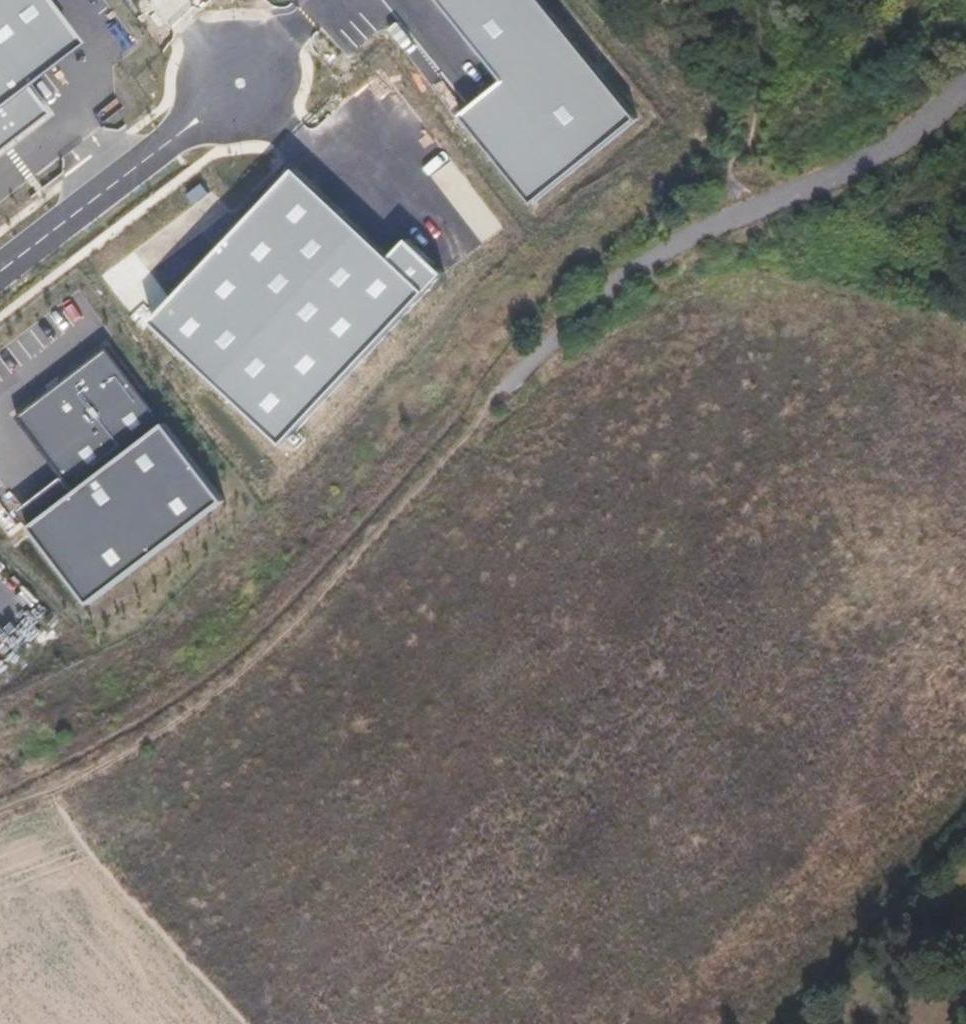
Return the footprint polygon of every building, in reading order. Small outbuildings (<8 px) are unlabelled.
[(55,0),(0,0),(0,111),(30,88),(86,44),(55,0)] [(544,0),(437,0),(508,85),(464,120),(531,201),(642,116),(544,0)] [(46,113),(30,88),(0,111),(0,149),(46,113)] [(383,260),(296,170),(152,324),(284,444),(445,273),(407,239),(383,260)] [(90,491),(171,426),(114,354),(29,416),(67,463),(90,491)] [(235,499),(175,423),(171,426),(90,491),(49,523),(104,597),(235,499)]
